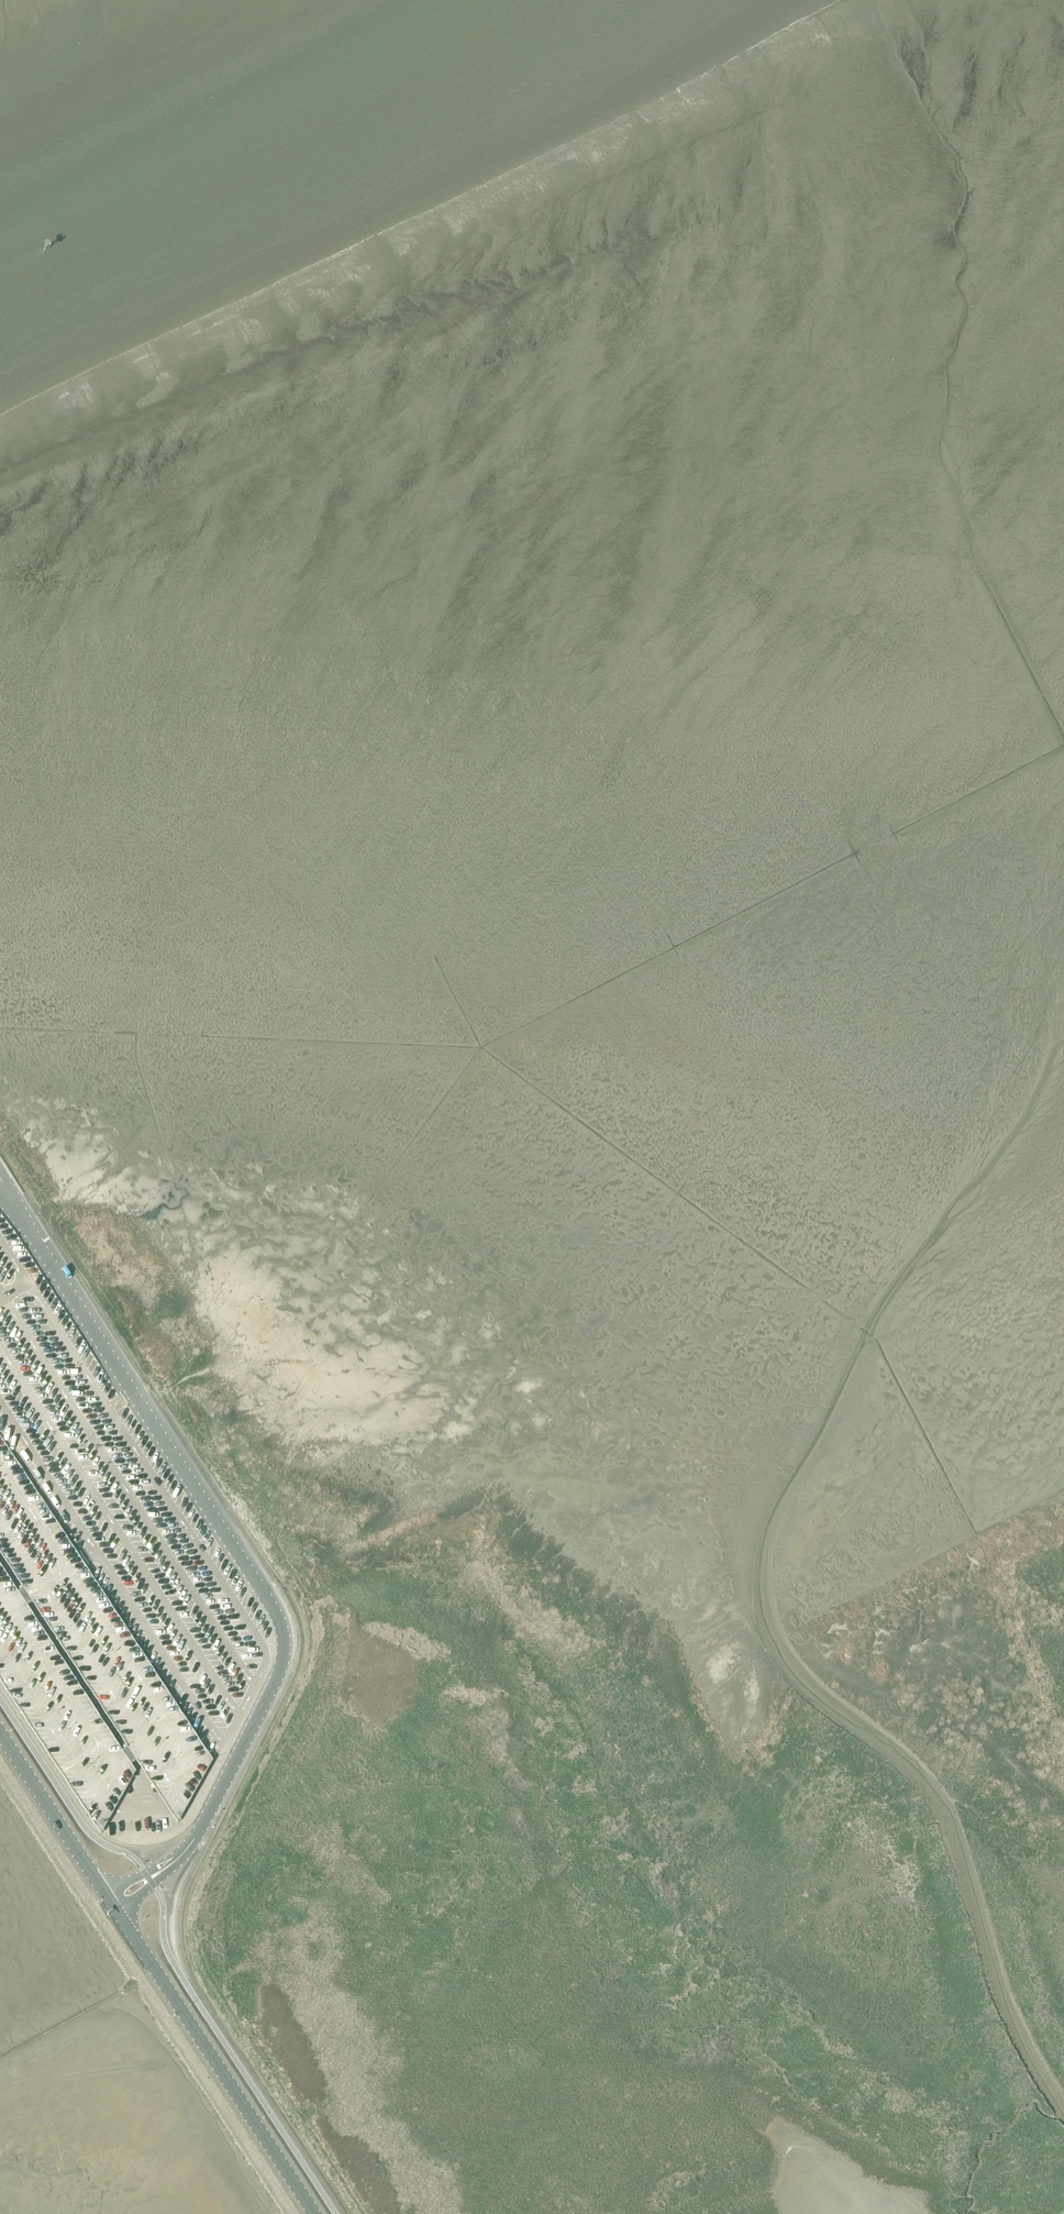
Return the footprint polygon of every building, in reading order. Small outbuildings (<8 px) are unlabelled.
[(211,1760),(0,1443),(0,1685),(99,1835),(136,1769),(176,1828),(211,1760)]
